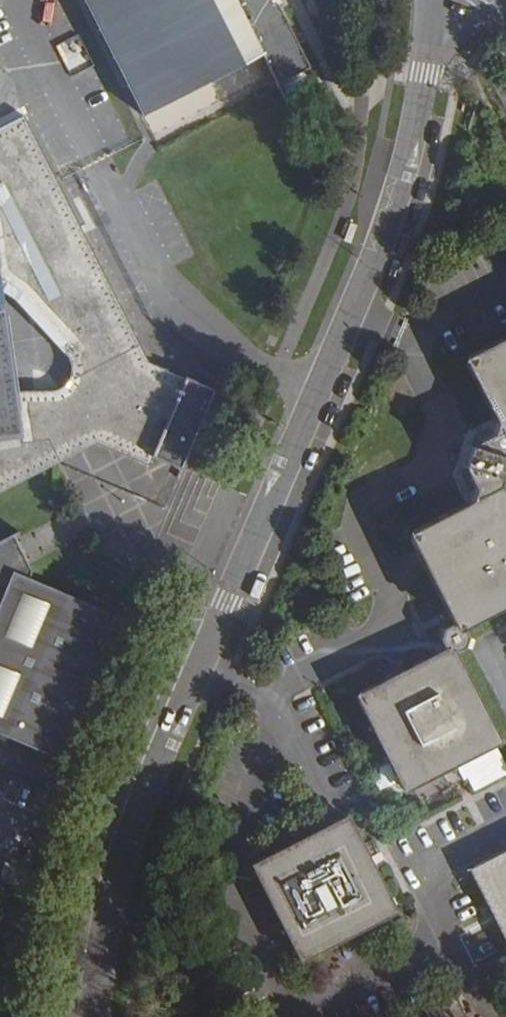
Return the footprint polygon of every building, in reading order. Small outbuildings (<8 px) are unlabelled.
[(142,115),(262,54),(277,84),(309,67),(274,0),(86,0),(142,115)] [(70,69),(88,61),(76,35),(58,44),(70,69)] [(59,464),(84,451),(97,444),(143,464),(146,460),(150,462),(152,456),(176,468),(197,421),(210,390),(146,363),(57,185),(0,71),(0,494),(59,464)] [(355,695),(402,785),(417,787),(503,743),(456,654),(467,649),(469,637),(463,628),(505,607),(505,335),(466,355),(498,418),(488,433),(472,441),(466,464),(477,486),(472,495),(408,529),(456,623),(451,627),(447,630),(444,634),(443,640),(444,648),(355,695)] [(97,444),(84,451),(139,475),(143,464),(97,444)] [(174,473),(176,468),(152,456),(150,462),(174,473)] [(49,765),(112,624),(20,583),(22,578),(4,540),(0,542),(0,744),(49,765)] [(250,725),(237,732),(244,745),(258,738),(250,725)] [(371,771),(381,790),(399,780),(389,762),(371,771)] [(352,824),(257,873),(306,969),(401,923),(352,824)] [(470,868),(505,936),(505,851),(470,868)]
